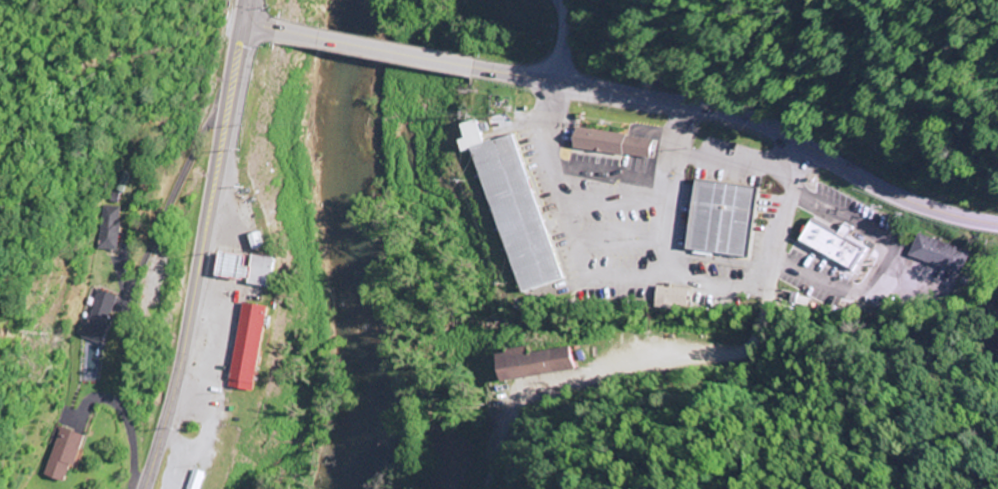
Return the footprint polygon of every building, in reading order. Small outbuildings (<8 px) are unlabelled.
[(462,123),(477,118),(485,143),(470,148),(462,150),(459,140),(466,137),(462,123)] [(576,125),(626,134),(622,154),(572,145),(576,125)] [(470,148),(485,143),(516,132),(565,278),(519,293),(470,148)] [(626,134),(654,140),(651,159),(622,154),(626,134)] [(696,178),(759,186),(749,260),(686,251),(696,178)] [(111,207),(91,206),(89,250),(109,251),(111,207)] [(811,215),(839,231),(843,224),(852,229),(847,236),(868,248),(853,272),(797,238),(811,215)] [(247,235),(258,231),(263,247),(252,250),(247,235)] [(916,232),(967,252),(958,274),(908,254),(916,232)] [(246,255),(217,250),(213,275),(241,280),(242,277),(247,278),(249,266),(244,265),(246,255)] [(251,254),(275,258),(270,287),(246,283),(247,278),(249,266),(251,254)] [(657,285),(691,290),(688,306),(674,304),(673,310),(654,308),(655,302),(657,285)] [(73,339),(95,346),(110,297),(88,290),(73,339)] [(243,303),(229,387),(253,391),(266,307),(243,303)] [(496,354),(501,382),(576,369),(572,347),(530,354),(528,345),(506,349),(507,352),(496,354)] [(65,484),(79,436),(53,428),(39,477),(65,484)] [(203,474),(191,470),(184,488),(198,488),(203,474)]
